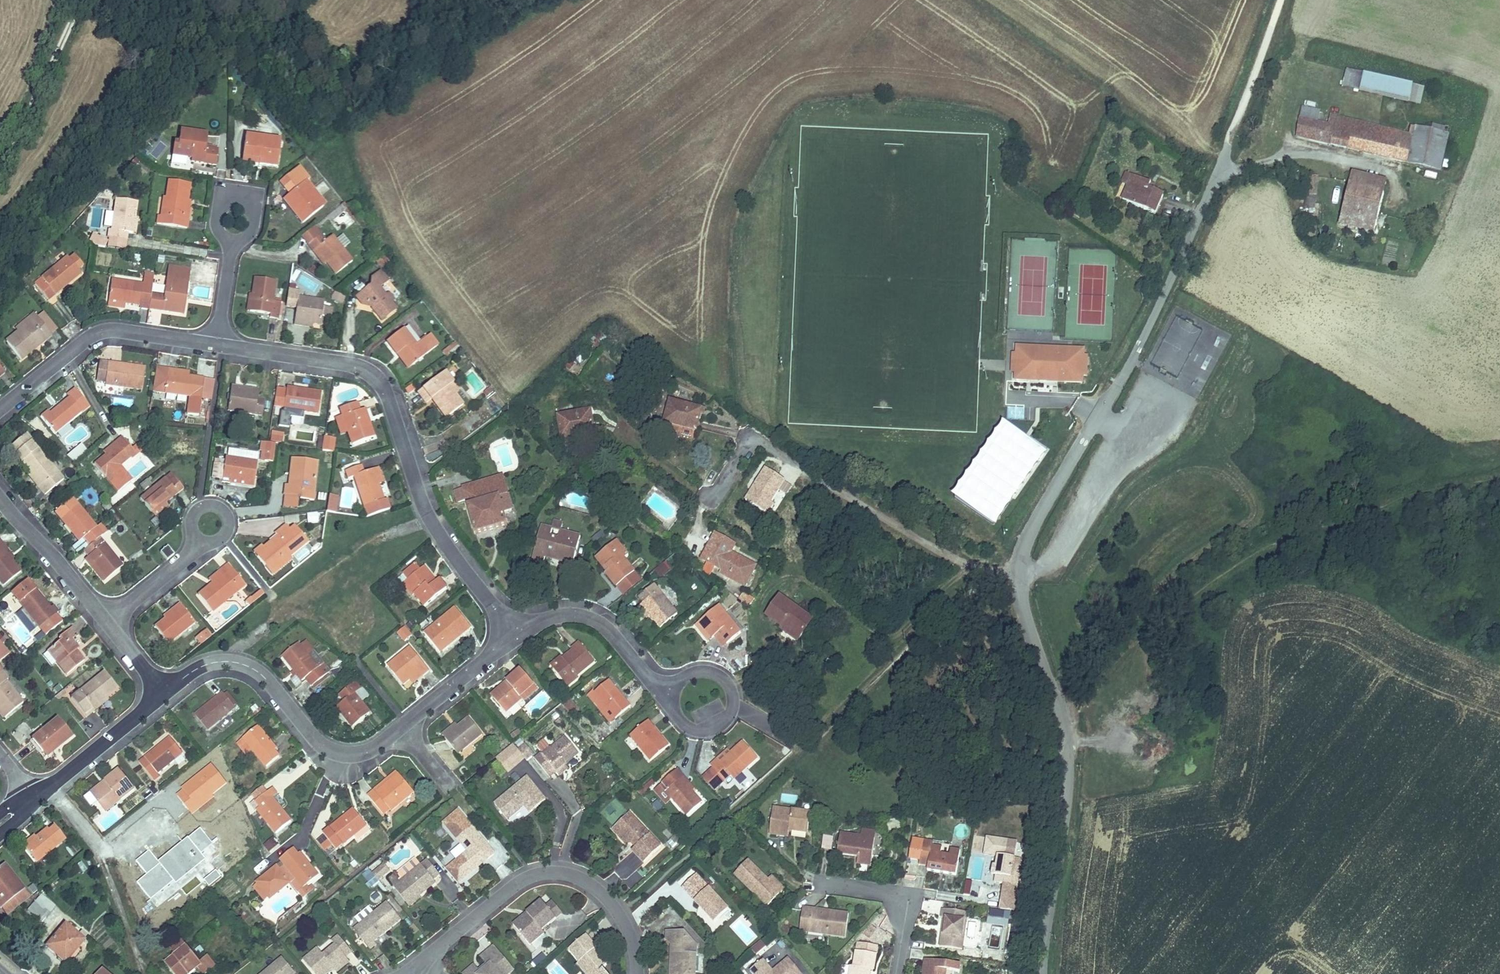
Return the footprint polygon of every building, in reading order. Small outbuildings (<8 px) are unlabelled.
[(1361,91),(1365,76),(1343,71),(1340,86),(1361,91)] [(1365,76),(1361,91),(1420,105),(1423,89),(1365,76)] [(1304,107),(1301,119),(1317,123),(1320,111),(1304,107)] [(1333,113),(1330,126),(1337,127),(1339,119),(1351,122),(1352,118),(1333,113)] [(1317,123),(1301,119),(1297,136),(1374,154),(1392,158),(1399,129),(1352,118),(1351,122),(1339,119),(1337,127),(1330,126),(1317,123)] [(1435,125),(1433,131),(1444,134),(1446,128),(1435,125)] [(1410,132),(1403,161),(1441,170),(1449,135),(1450,135),(1451,129),(1446,128),(1444,134),(1433,131),(1413,126),(1412,132),(1410,132)] [(1392,158),(1403,161),(1410,132),(1399,129),(1392,158)] [(191,159),(190,163),(216,166),(217,150),(212,150),(205,149),(206,145),(207,134),(179,131),(178,144),(173,143),(171,157),(191,159)] [(259,159),(258,165),(277,167),(280,141),(245,136),(242,157),(259,159)] [(302,161),(312,173),(316,170),(306,158),(302,161)] [(279,183),(284,189),(295,180),(293,178),(301,172),(298,168),(279,183)] [(306,182),(308,180),(301,172),(293,178),(295,180),(284,189),(289,195),(283,200),(302,224),(322,208),(310,193),(313,191),(309,187),(306,182)] [(1122,184),(1129,187),(1131,181),(1139,185),(1141,180),(1127,173),(1122,184)] [(1349,185),(1384,194),(1387,182),(1352,173),(1349,185)] [(1307,195),(1316,196),(1318,176),(1305,175),(1305,183),(1308,183),(1307,195)] [(185,219),(187,199),(190,183),(169,180),(167,197),(164,197),(161,216),(158,216),(157,224),(187,229),(188,219),(185,219)] [(1131,181),(1129,187),(1123,200),(1155,214),(1163,195),(1152,190),(1149,189),(1152,184),(1141,180),(1139,185),(1131,181)] [(1375,231),(1384,194),(1349,185),(1340,222),(1375,231)] [(1315,209),(1316,196),(1307,195),(1306,208),(1315,209)] [(109,238),(127,241),(128,233),(133,234),(135,218),(137,202),(116,199),(112,230),(109,230),(108,238),(109,238)] [(317,250),(326,262),(336,274),(352,261),(331,236),(326,241),(320,234),(308,244),(314,253),(317,250)] [(343,234),(336,238),(342,248),(349,244),(343,234)] [(95,235),(89,241),(95,246),(105,248),(106,241),(95,235)] [(126,250),(127,241),(109,238),(108,248),(126,250)] [(324,265),(326,262),(317,250),(314,253),(324,265)] [(66,280),(78,271),(78,270),(83,266),(75,255),(69,259),(68,257),(35,283),(48,300),(68,283),(66,280)] [(384,255),(380,258),(385,264),(389,261),(384,255)] [(385,264),(380,258),(375,262),(380,268),(385,264)] [(182,299),(186,300),(190,270),(168,267),(165,287),(164,294),(151,292),(149,309),(180,314),(182,299)] [(81,273),(78,271),(66,280),(68,283),(81,273)] [(369,303),(373,307),(377,313),(382,320),(396,309),(391,303),(394,301),(388,294),(385,296),(379,288),(388,281),(380,271),(371,278),(370,286),(356,297),(363,306),(366,303),(367,303),(368,304),(368,303),(369,303)] [(151,292),(152,285),(154,274),(144,273),(143,285),(111,280),(108,301),(125,303),(140,305),(139,308),(149,309),(151,292)] [(252,295),(250,311),(270,314),(270,318),(279,319),(281,302),(273,300),(276,281),(255,278),(252,295)] [(165,287),(152,285),(151,292),(164,294),(165,287)] [(303,322),(313,324),(321,325),(324,301),(298,297),(296,313),(294,321),(294,325),(303,326),(303,322)] [(287,320),(294,321),(296,313),(288,312),(287,320)] [(43,313),(37,317),(52,335),(57,331),(43,313)] [(17,329),(19,332),(37,317),(35,314),(17,329)] [(37,317),(19,332),(6,342),(21,360),(52,335),(37,317)] [(436,347),(428,336),(416,346),(403,329),(387,342),(397,355),(400,352),(411,367),(436,347)] [(430,334),(428,336),(436,347),(439,345),(430,334)] [(459,348),(455,343),(443,352),(446,358),(459,348)] [(1015,346),(1013,380),(1070,382),(1082,383),(1083,376),(1086,376),(1087,357),(1084,357),(1084,349),(1015,346)] [(408,369),(411,367),(400,352),(397,355),(408,369)] [(106,382),(105,385),(142,390),(145,368),(99,362),(97,380),(106,382)] [(672,376),(659,366),(656,369),(669,380),(672,376)] [(175,375),(176,371),(156,368),(152,391),(190,397),(187,414),(199,416),(204,379),(185,376),(175,375)] [(449,386),(452,384),(453,383),(444,372),(419,391),(427,403),(432,399),(446,418),(462,405),(453,393),(454,393),(449,386)] [(275,399),(285,400),(286,387),(277,386),(275,399)] [(291,410),(305,412),(318,414),(321,392),(286,387),(285,400),(282,416),(290,418),(290,416),(291,410)] [(56,409),(56,408),(50,413),(48,410),(41,416),(55,434),(89,406),(75,388),(67,395),(69,397),(62,403),(63,403),(56,409)] [(243,391),(231,389),(228,410),(255,415),(257,399),(259,391),(243,388),(243,391)] [(490,388),(484,392),(487,397),(494,392),(490,388)] [(265,400),(257,399),(255,415),(262,416),(265,400)] [(498,400),(488,409),(495,417),(505,408),(498,400)] [(680,426),(696,430),(700,415),(697,415),(699,408),(670,400),(664,421),(680,426)] [(343,417),(348,432),(352,445),(374,437),(364,409),(360,411),(357,403),(340,409),(343,417)] [(521,417),(531,409),(526,403),(516,411),(521,417)] [(1008,407),(1008,418),(1023,419),(1023,408),(1008,407)] [(304,418),(305,412),(291,410),(290,416),(304,418)] [(589,418),(588,411),(559,416),(562,438),(595,432),(592,418),(589,418)] [(476,415),(465,423),(472,431),(482,423),(476,415)] [(342,434),(348,432),(343,417),(336,419),(342,434)] [(955,497),(995,525),(1047,452),(1006,424),(955,497)] [(695,436),(696,430),(680,426),(679,431),(695,436)] [(104,432),(99,427),(93,432),(98,437),(104,432)] [(117,445),(105,455),(94,464),(106,478),(131,457),(132,459),(137,455),(122,437),(115,442),(117,445)] [(333,452),(334,440),(325,438),(323,450),(333,452)] [(42,486),(40,488),(45,494),(63,480),(32,440),(16,453),(31,473),(42,486)] [(103,452),(105,455),(117,445),(115,442),(103,452)] [(261,460),(273,462),(275,444),(262,442),(261,451),(262,451),(261,460)] [(80,445),(68,454),(73,461),(85,451),(80,445)] [(443,457),(439,447),(427,451),(430,462),(443,457)] [(231,480),(254,484),(259,453),(228,449),(227,458),(226,457),(222,482),(230,483),(231,480)] [(300,496),(300,499),(314,501),(315,493),(314,493),(317,461),(292,458),(290,475),(295,475),(294,478),(293,478),(292,485),(289,485),(286,485),(285,495),(287,495),(300,496)] [(214,464),(212,479),(222,480),(224,465),(214,464)] [(377,484),(373,470),(373,469),(363,473),(361,466),(345,471),(348,479),(354,477),(364,507),(383,501),(377,484)] [(378,468),(373,470),(377,484),(383,482),(378,468)] [(29,475),(40,488),(42,486),(31,473),(29,475)] [(153,514),(166,504),(183,489),(171,474),(140,499),(153,514)] [(503,477),(476,484),(479,494),(476,498),(480,503),(508,495),(503,477)] [(479,494),(476,484),(454,491),(458,503),(466,500),(476,534),(507,525),(503,512),(512,509),(508,495),(480,503),(476,498),(479,494)] [(336,512),(338,495),(327,494),(326,511),(336,512)] [(299,509),(300,499),(300,496),(287,495),(285,507),(299,509)] [(72,498),(66,503),(72,510),(78,505),(72,498)] [(79,541),(84,537),(90,545),(100,538),(100,537),(103,535),(96,528),(78,505),(72,510),(66,503),(56,512),(79,541)] [(168,506),(166,504),(153,514),(155,517),(168,506)] [(306,523),(318,522),(317,512),(305,513),(306,523)] [(552,529),(560,531),(562,524),(554,522),(552,529)] [(101,524),(96,528),(103,535),(107,532),(101,524)] [(265,551),(257,557),(272,575),(279,570),(275,565),(282,559),(282,555),(280,552),(282,550),(285,551),(289,556),(308,542),(295,526),(290,530),(287,527),(285,527),(275,534),(278,537),(282,543),(280,544),(279,543),(278,543),(275,540),(264,549),(265,551)] [(566,557),(575,559),(581,536),(560,531),(558,539),(550,537),(552,529),(541,526),(532,559),(543,562),(546,554),(547,554),(547,558),(551,559),(552,556),(565,559),(566,557)] [(662,532),(664,529),(660,526),(655,532),(663,538),(666,535),(662,532)] [(560,531),(552,529),(550,537),(558,539),(560,531)] [(702,559),(707,561),(719,540),(734,548),(736,545),(716,534),(702,559)] [(90,545),(84,551),(107,579),(123,566),(100,537),(100,538),(90,545)] [(617,540),(613,544),(619,551),(623,548),(617,540)] [(707,561),(714,565),(722,570),(720,573),(745,586),(756,566),(731,552),(734,548),(719,540),(707,561)] [(6,549),(0,541),(0,581),(4,586),(21,572),(11,561),(4,551),(6,549)] [(619,551),(613,544),(598,555),(610,570),(607,572),(606,573),(617,586),(635,572),(624,559),(629,555),(623,548),(619,551)] [(160,552),(167,560),(174,554),(168,546),(160,552)] [(254,553),(257,557),(265,551),(264,549),(262,546),(254,553)] [(14,558),(6,549),(4,551),(11,561),(14,558)] [(292,559),(289,556),(285,551),(282,550),(280,552),(282,555),(282,559),(275,565),(279,570),(292,559)] [(596,557),(607,572),(610,570),(598,555),(596,557)] [(572,570),(575,559),(566,557),(565,559),(563,567),(572,570)] [(709,575),(714,565),(707,561),(703,570),(709,575)] [(661,577),(671,569),(665,562),(655,570),(661,577)] [(428,579),(431,576),(424,567),(421,570),(415,564),(404,573),(409,580),(404,584),(413,596),(415,594),(425,607),(447,589),(440,580),(436,582),(433,585),(428,579)] [(224,574),(212,584),(198,595),(212,612),(245,585),(229,565),(221,570),(224,574)] [(209,580),(212,584),(224,574),(221,570),(209,580)] [(436,582),(431,576),(428,579),(433,585),(436,582)] [(642,604),(651,616),(661,628),(678,614),(654,585),(640,596),(645,602),(642,604)] [(28,613),(34,620),(40,627),(59,612),(54,605),(51,608),(36,589),(20,603),(28,613)] [(262,590),(251,598),(254,601),(264,593),(262,590)] [(754,599),(744,592),(740,599),(749,606),(754,599)] [(254,601),(251,598),(251,597),(246,601),(249,605),(254,601)] [(789,627),(802,636),(813,620),(780,597),(767,615),(783,627),(786,622),(791,626),(789,627)] [(174,611),(165,619),(155,627),(168,644),(195,623),(180,604),(173,610),(174,611)] [(648,618),(651,616),(642,604),(639,607),(648,618)] [(719,633),(728,644),(742,633),(720,605),(695,625),(708,641),(715,636),(719,633)] [(448,644),(470,626),(455,608),(424,633),(440,653),(449,646),(448,644)] [(163,617),(165,619),(174,611),(173,610),(163,617)] [(29,623),(34,620),(28,613),(24,617),(29,623)] [(798,641),(802,636),(789,627),(791,626),(786,622),(783,627),(782,629),(798,641)] [(404,626),(396,633),(404,642),(412,635),(404,626)] [(471,627),(470,626),(448,644),(449,646),(471,627)] [(48,651),(57,662),(67,674),(84,661),(77,652),(76,653),(74,652),(76,650),(78,648),(71,639),(77,635),(71,627),(59,637),(61,640),(48,651)] [(201,644),(211,636),(206,630),(196,638),(201,644)] [(724,647),(728,644),(719,633),(715,636),(724,647)] [(315,684),(328,673),(329,672),(322,664),(324,662),(307,641),(301,646),(299,643),(283,656),(295,671),(303,681),(307,678),(313,686),(315,684)] [(9,654),(0,643),(0,662),(9,654)] [(564,661),(563,659),(562,657),(554,664),(559,670),(556,672),(562,680),(565,677),(571,684),(579,678),(577,676),(595,662),(580,643),(572,649),(573,650),(566,656),(568,658),(564,661)] [(419,670),(423,676),(430,671),(411,647),(388,666),(403,685),(411,679),(417,674),(416,673),(419,670)] [(52,666),(57,662),(48,651),(43,655),(52,666)] [(351,667),(346,661),(345,662),(341,658),(332,666),(335,670),(331,671),(337,678),(351,667)] [(551,666),(556,672),(559,670),(554,664),(551,666)] [(414,683),(423,676),(419,670),(416,673),(417,674),(411,679),(414,683)] [(521,697),(534,685),(521,670),(507,682),(509,685),(494,699),(506,713),(522,699),(521,697)] [(6,716),(23,702),(6,681),(8,679),(1,671),(0,672),(0,709),(6,716)] [(92,708),(105,697),(117,688),(104,671),(71,698),(86,717),(94,711),(92,708)] [(304,683),(303,681),(295,671),(292,673),(294,677),(292,679),(299,687),(304,683)] [(330,676),(328,673),(315,684),(317,687),(330,676)] [(567,687),(571,684),(565,677),(562,680),(567,687)] [(594,692),(615,719),(631,706),(609,680),(594,692)] [(345,701),(341,704),(337,708),(353,727),(370,713),(355,694),(361,689),(356,682),(340,695),(345,701)] [(491,696),(494,699),(509,685),(507,682),(491,696)] [(537,689),(534,685),(521,697),(522,699),(524,700),(537,689)] [(610,723),(615,719),(594,692),(589,696),(610,723)] [(234,706),(225,695),(223,693),(196,716),(208,731),(235,708),(234,706)] [(228,693),(225,695),(234,706),(236,704),(228,693)] [(336,698),(341,704),(345,701),(340,695),(336,698)] [(108,700),(105,697),(92,708),(94,711),(108,700)] [(578,709),(570,701),(564,707),(572,715),(578,709)] [(32,740),(46,757),(72,736),(58,718),(32,740)] [(455,731),(452,727),(443,735),(458,754),(483,735),(469,718),(458,728),(455,731)] [(653,729),(654,727),(649,721),(630,736),(651,761),(670,746),(662,736),(659,737),(653,729)] [(244,738),(252,749),(267,767),(279,757),(275,751),(277,749),(258,726),(244,738)] [(662,736),(654,727),(653,729),(659,737),(662,736)] [(153,779),(159,774),(184,754),(170,737),(140,762),(153,779)] [(554,770),(556,773),(565,765),(579,754),(565,737),(543,756),(542,754),(535,760),(548,775),(554,770)] [(247,754),(252,749),(244,738),(238,743),(247,754)] [(721,763),(718,760),(717,759),(711,765),(725,781),(731,776),(734,780),(758,759),(744,742),(732,753),(721,763)] [(517,750),(524,759),(525,760),(533,753),(525,744),(517,750)] [(524,759),(517,750),(513,745),(497,759),(508,772),(524,759)] [(729,751),(718,760),(721,763),(732,753),(729,751)] [(490,766),(500,776),(505,772),(496,761),(490,766)] [(568,768),(565,765),(556,773),(559,776),(568,768)] [(682,778),(684,776),(678,768),(662,782),(662,783),(655,789),(667,803),(672,798),(687,816),(703,802),(693,790),(682,778)] [(108,784),(93,796),(106,812),(135,789),(120,770),(106,782),(108,784)] [(746,792),(757,782),(748,771),(737,781),(746,792)] [(397,772),(375,791),(377,793),(399,774),(397,772)] [(512,776),(516,781),(520,778),(516,773),(512,776)] [(377,793),(375,791),(374,790),(368,796),(383,813),(389,808),(392,811),(414,792),(399,774),(377,793)] [(695,788),(684,776),(682,778),(693,790),(695,788)] [(522,802),(525,805),(531,812),(546,800),(527,778),(495,804),(500,810),(507,819),(521,808),(518,805),(522,802)] [(91,793),(93,796),(108,784),(106,782),(91,793)] [(647,790),(653,786),(650,782),(644,786),(643,785),(637,790),(642,796),(648,791),(647,790)] [(271,800),(273,798),(278,794),(273,788),(256,801),(255,800),(250,804),(256,811),(258,809),(277,833),(291,821),(280,808),(278,809),(271,800)] [(85,797),(91,806),(97,802),(91,793),(85,797)] [(783,794),(782,802),(797,803),(797,796),(783,794)] [(280,808),(273,798),(271,800),(278,809),(280,808)] [(808,832),(811,813),(773,808),(769,835),(789,837),(790,830),(808,832)] [(118,809),(102,821),(107,829),(123,817),(118,809)] [(354,809),(351,811),(358,818),(360,817),(354,809)] [(484,856),(487,860),(495,853),(458,810),(444,823),(467,851),(455,861),(456,863),(447,871),(458,884),(483,863),(480,860),(484,856)] [(354,836),(366,826),(367,825),(360,817),(358,818),(351,811),(323,834),(325,835),(332,845),(337,850),(354,836)] [(638,846),(636,847),(633,850),(644,863),(661,847),(630,813),(613,829),(619,836),(623,833),(632,843),(635,843),(638,846)] [(157,865),(195,847),(183,822),(145,840),(157,865)] [(37,838),(25,847),(37,862),(65,839),(55,826),(49,831),(48,829),(37,838)] [(371,831),(366,826),(354,836),(358,841),(371,831)] [(862,829),(861,836),(875,838),(876,831),(862,829)] [(195,831),(190,835),(199,846),(204,841),(195,831)] [(626,843),(632,843),(623,833),(619,836),(626,843)] [(859,855),(859,856),(857,864),(871,866),(875,838),(861,836),(841,833),(838,853),(855,856),(856,854),(859,855)] [(23,845),(25,847),(37,838),(35,835),(23,845)] [(325,850),(332,845),(325,835),(317,841),(325,850)] [(1006,856),(1009,840),(987,837),(985,853),(998,856),(997,866),(993,867),(992,872),(996,875),(996,878),(1000,879),(1000,883),(1005,884),(1018,886),(1023,859),(1015,858),(1006,856)] [(269,852),(278,844),(273,838),(264,846),(269,852)] [(834,839),(824,838),(823,849),(832,851),(834,839)] [(951,849),(950,855),(941,854),(943,847),(933,846),(933,841),(924,840),(919,865),(928,866),(927,870),(956,875),(960,850),(951,849)] [(1017,842),(1009,840),(1006,856),(1015,858),(1017,842)] [(304,888),(305,887),(318,876),(300,853),(298,855),(293,849),(281,859),(286,865),(280,870),(277,866),(257,882),(258,883),(254,886),(265,900),(269,897),(270,899),(291,882),(292,883),(297,879),(304,888)] [(627,879),(638,861),(624,853),(613,870),(627,879)] [(398,880),(400,882),(421,865),(415,858),(397,873),(401,878),(398,880)] [(421,865),(400,882),(394,887),(409,906),(421,897),(419,895),(417,892),(433,879),(440,874),(428,860),(421,865)] [(781,892),(768,880),(748,860),(735,874),(768,906),(781,892)] [(446,869),(447,871),(456,863),(455,861),(446,869)] [(1,908),(2,907),(7,913),(30,895),(4,864),(0,867),(0,906),(1,908)] [(373,874),(378,880),(390,870),(385,864),(373,874)] [(379,881),(378,880),(373,874),(370,870),(363,875),(373,887),(379,881)] [(772,876),(768,880),(781,892),(785,889),(772,876)] [(303,897),(309,891),(307,889),(305,887),(304,888),(297,879),(292,883),(303,897)] [(435,882),(433,879),(417,892),(419,895),(435,882)] [(707,911),(705,912),(715,922),(729,909),(703,881),(689,894),(703,909),(704,908),(707,911)] [(33,884),(29,887),(34,894),(38,890),(33,884)] [(1005,884),(1003,894),(1017,896),(1018,886),(1005,884)] [(1017,896),(1003,894),(1001,908),(1014,911),(1017,896)] [(41,922),(55,907),(42,895),(28,910),(41,922)] [(556,919),(547,907),(542,901),(513,925),(530,945),(544,933),(542,930),(556,919)] [(384,930),(385,932),(401,919),(387,902),(360,925),(366,932),(360,937),(364,941),(370,936),(374,942),(383,934),(382,932),(384,930)] [(552,903),(547,907),(556,919),(562,914),(552,903)] [(814,911),(803,910),(800,930),(846,937),(849,914),(828,911),(827,913),(824,913),(824,910),(814,909),(814,911)] [(968,912),(943,909),(942,918),(944,918),(940,946),(963,950),(963,945),(977,947),(981,920),(967,918),(968,912)] [(47,946),(58,955),(57,957),(64,962),(65,961),(66,962),(84,940),(84,939),(87,935),(82,930),(79,935),(65,924),(47,946)] [(354,930),(360,937),(366,932),(360,925),(354,930)] [(865,936),(871,938),(876,928),(870,925),(865,936)] [(672,960),(671,973),(676,973),(696,973),(697,946),(685,932),(668,931),(667,940),(672,945),(672,954),(677,954),(677,960),(672,960)] [(592,973),(595,973),(606,964),(598,954),(594,950),(597,948),(586,935),(569,949),(579,962),(577,964),(583,970),(586,967),(592,973)] [(334,969),(337,972),(349,962),(345,957),(352,951),(339,936),(332,942),(335,946),(324,956),(318,949),(308,957),(304,961),(315,973),(320,973),(331,965),(334,969)] [(377,945),(374,942),(370,936),(364,941),(371,950),(377,945)] [(171,949),(175,955),(187,945),(182,940),(171,949)] [(761,940),(750,948),(756,955),(767,947),(761,940)] [(874,971),(879,945),(858,942),(854,967),(851,966),(850,973),(871,973),(871,971),(874,971)] [(174,973),(191,973),(198,968),(203,973),(204,973),(215,965),(208,956),(200,962),(187,945),(175,955),(168,961),(177,972),(174,973)] [(195,950),(199,955),(205,951),(201,946),(195,950)] [(513,970),(494,946),(481,957),(489,966),(480,973),(474,965),(464,973),(509,973),(513,970)] [(541,953),(533,962),(538,967),(546,958),(541,953)] [(276,963),(286,973),(294,973),(295,973),(282,958),(276,963)] [(789,958),(773,971),(763,959),(750,970),(753,973),(802,973),(789,958)] [(948,962),(926,959),(923,973),(946,973),(948,962)] [(174,973),(177,972),(168,961),(165,963),(174,973)] [(276,963),(263,973),(286,973),(276,963)] [(334,969),(331,965),(320,973),(328,973),(334,969)]
